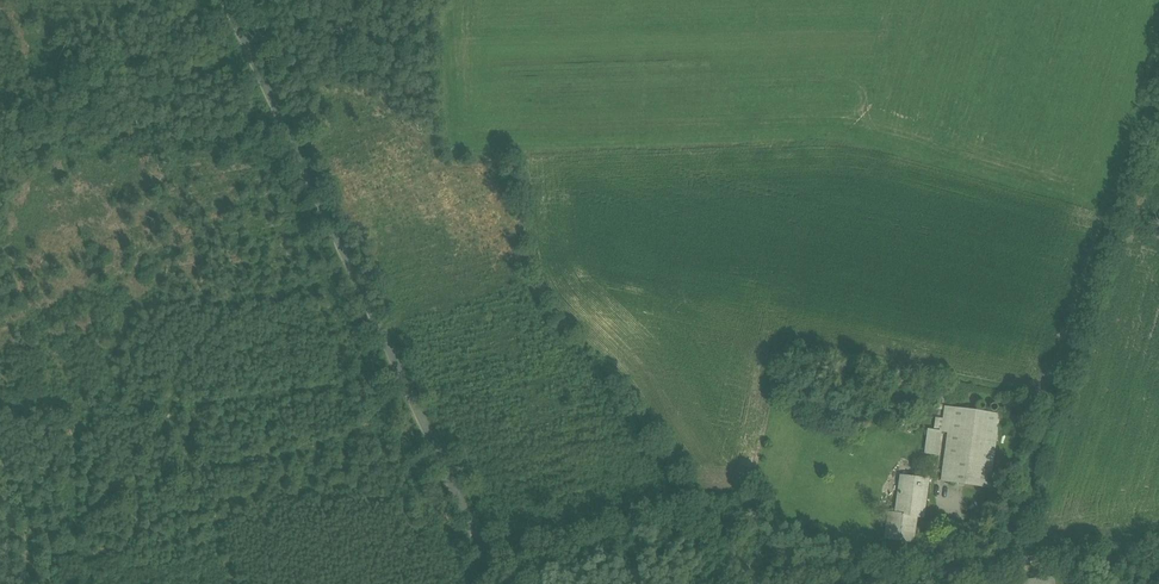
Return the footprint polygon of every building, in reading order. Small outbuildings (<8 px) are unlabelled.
[(998,414),(946,406),(942,431),(949,432),(942,481),(988,487),(998,414)] [(927,479),(901,475),(900,484),(902,484),(898,513),(893,512),(891,528),(887,528),(886,539),(912,542),(914,525),(913,524),(914,516),(922,517),(927,479)]
